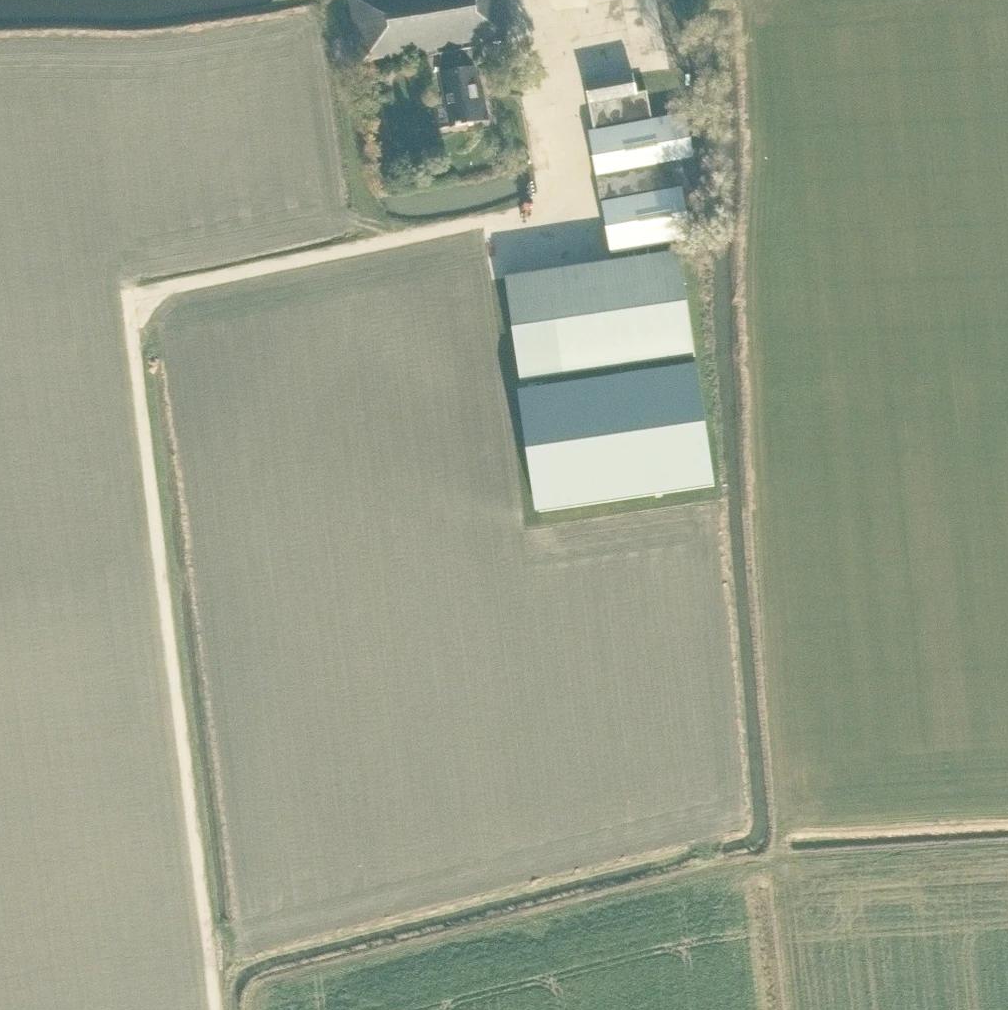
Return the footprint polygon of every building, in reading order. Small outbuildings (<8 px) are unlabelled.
[(484,61),(482,47),(506,43),(499,0),(347,0),(359,69),(437,55),(440,55),(443,73),(439,74),(449,129),(489,121),(482,85),(479,85),(476,67),(472,67),(471,63),(484,61)] [(685,206),(697,203),(694,163),(685,115),(651,120),(645,92),(635,92),(632,74),(584,84),(593,130),(587,133),(609,254),(691,239),(685,206)] [(695,357),(679,252),(505,277),(520,383),(645,365),(695,357)] [(620,378),(521,392),(539,512),(714,486),(696,366),(647,374),(645,365),(619,369),(620,378)]
